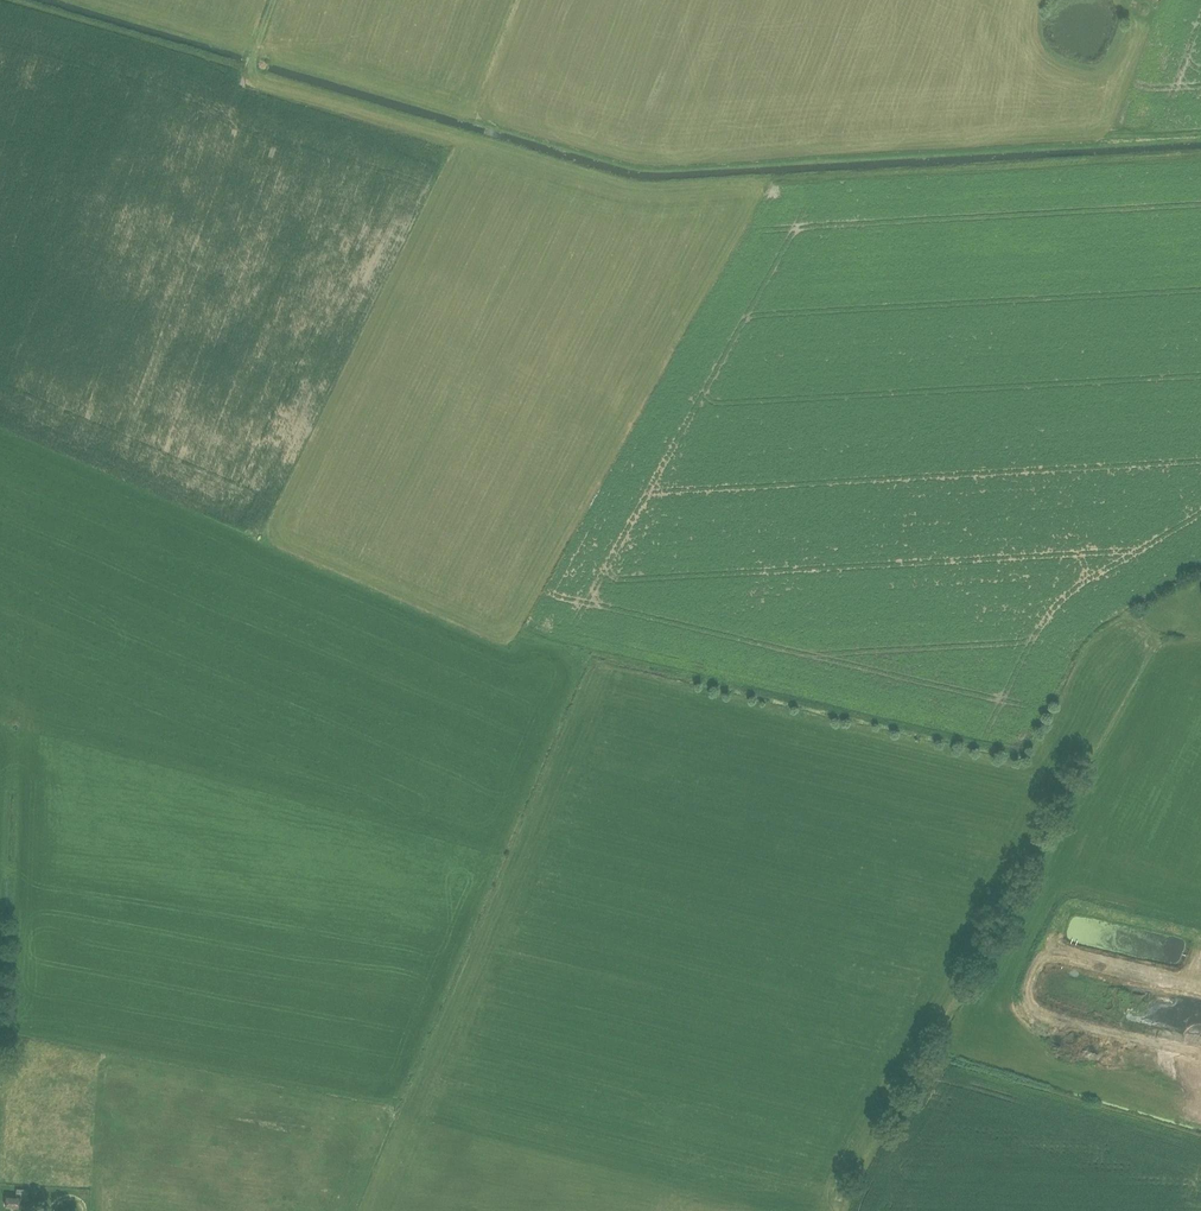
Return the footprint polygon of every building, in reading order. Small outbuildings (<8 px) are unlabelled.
[(21,1196),(6,1195),(5,1205),(20,1206),(21,1196)]
